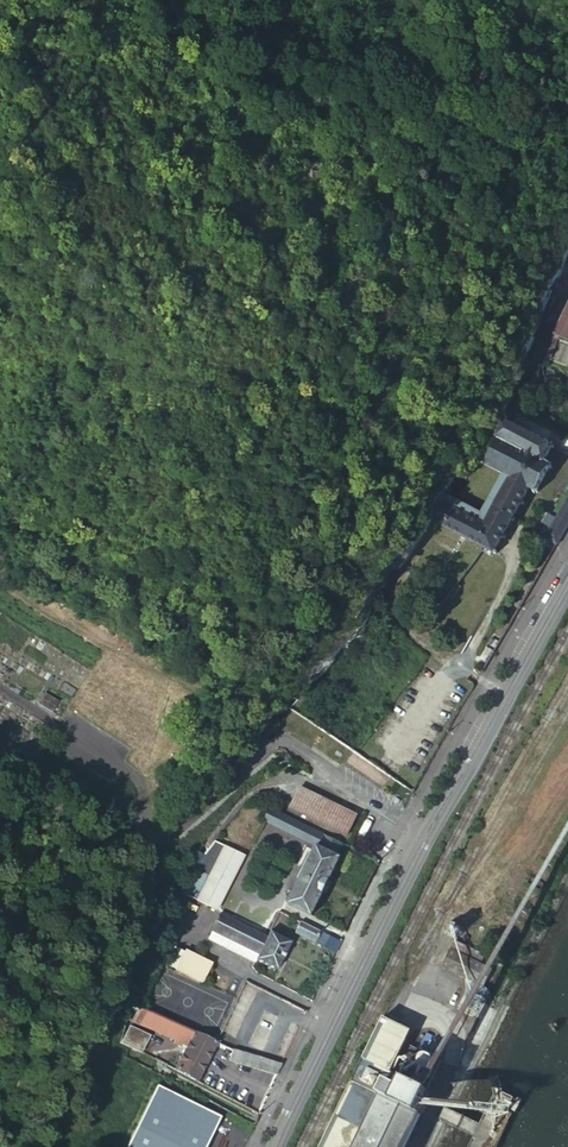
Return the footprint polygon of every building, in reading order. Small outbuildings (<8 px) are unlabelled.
[(550,333),(554,335),(557,337),(567,342),(567,300),(550,333)] [(440,493),(425,518),(485,552),(484,555),(487,557),(489,555),(491,556),(492,553),(490,551),(497,539),(500,540),(501,537),(499,535),(507,521),(510,523),(511,520),(509,518),(516,505),(519,506),(520,503),(518,502),(525,488),(530,491),(528,493),(530,495),(532,492),(534,493),(536,491),(534,490),(544,470),(546,471),(548,467),(546,467),(547,464),(545,463),(544,465),(541,463),(548,448),(551,450),(552,447),(492,412),(468,454),(501,474),(478,514),(440,493)] [(567,520),(567,499),(566,498),(558,516),(567,520)] [(247,742),(238,758),(243,762),(254,747),(247,742)] [(302,786),(291,806),(349,834),(358,814),(302,786)] [(310,826),(271,807),(266,820),(303,839),(310,826)] [(338,855),(344,843),(310,826),(303,839),(317,846),(338,855)] [(224,847),(213,842),(194,868),(209,876),(224,847)] [(340,856),(338,855),(317,846),(289,904),(312,915),(340,856)] [(243,856),(224,847),(209,876),(228,885),(243,856)] [(194,868),(182,892),(197,900),(209,876),(194,868)] [(209,876),(197,900),(216,910),(228,885),(209,876)] [(220,914),(207,939),(253,963),(254,961),(275,971),(290,943),(268,932),(266,938),(220,914)] [(170,915),(159,937),(170,942),(181,921),(170,915)] [(320,930),(301,921),(296,932),(315,942),(320,930)] [(336,952),(341,940),(320,930),(315,942),(336,952)] [(170,942),(159,937),(153,948),(170,956),(175,947),(175,945),(170,942)] [(211,964),(175,947),(170,956),(167,963),(176,968),(176,969),(202,982),(211,964)] [(307,1010),(291,1002),(281,1022),(298,1029),(307,1010)] [(212,1044),(132,1004),(126,1017),(180,1045),(177,1051),(181,1053),(173,1070),(194,1080),(212,1044)] [(384,1094),(379,1092),(404,1040),(410,1028),(390,1018),(383,1014),(318,1146),(358,1146),(384,1094)] [(241,1055),(281,1063),(298,1029),(281,1022),(272,1039),(266,1037),(261,1045),(255,1042),(251,1049),(246,1046),(241,1055)] [(128,1027),(120,1042),(139,1052),(147,1037),(128,1027)] [(358,1146),(397,1146),(441,1058),(404,1040),(379,1092),(384,1094),(358,1146)] [(227,1062),(276,1074),(281,1063),(241,1055),(229,1052),(227,1062)] [(126,1146),(203,1146),(218,1116),(155,1086),(126,1146)]
